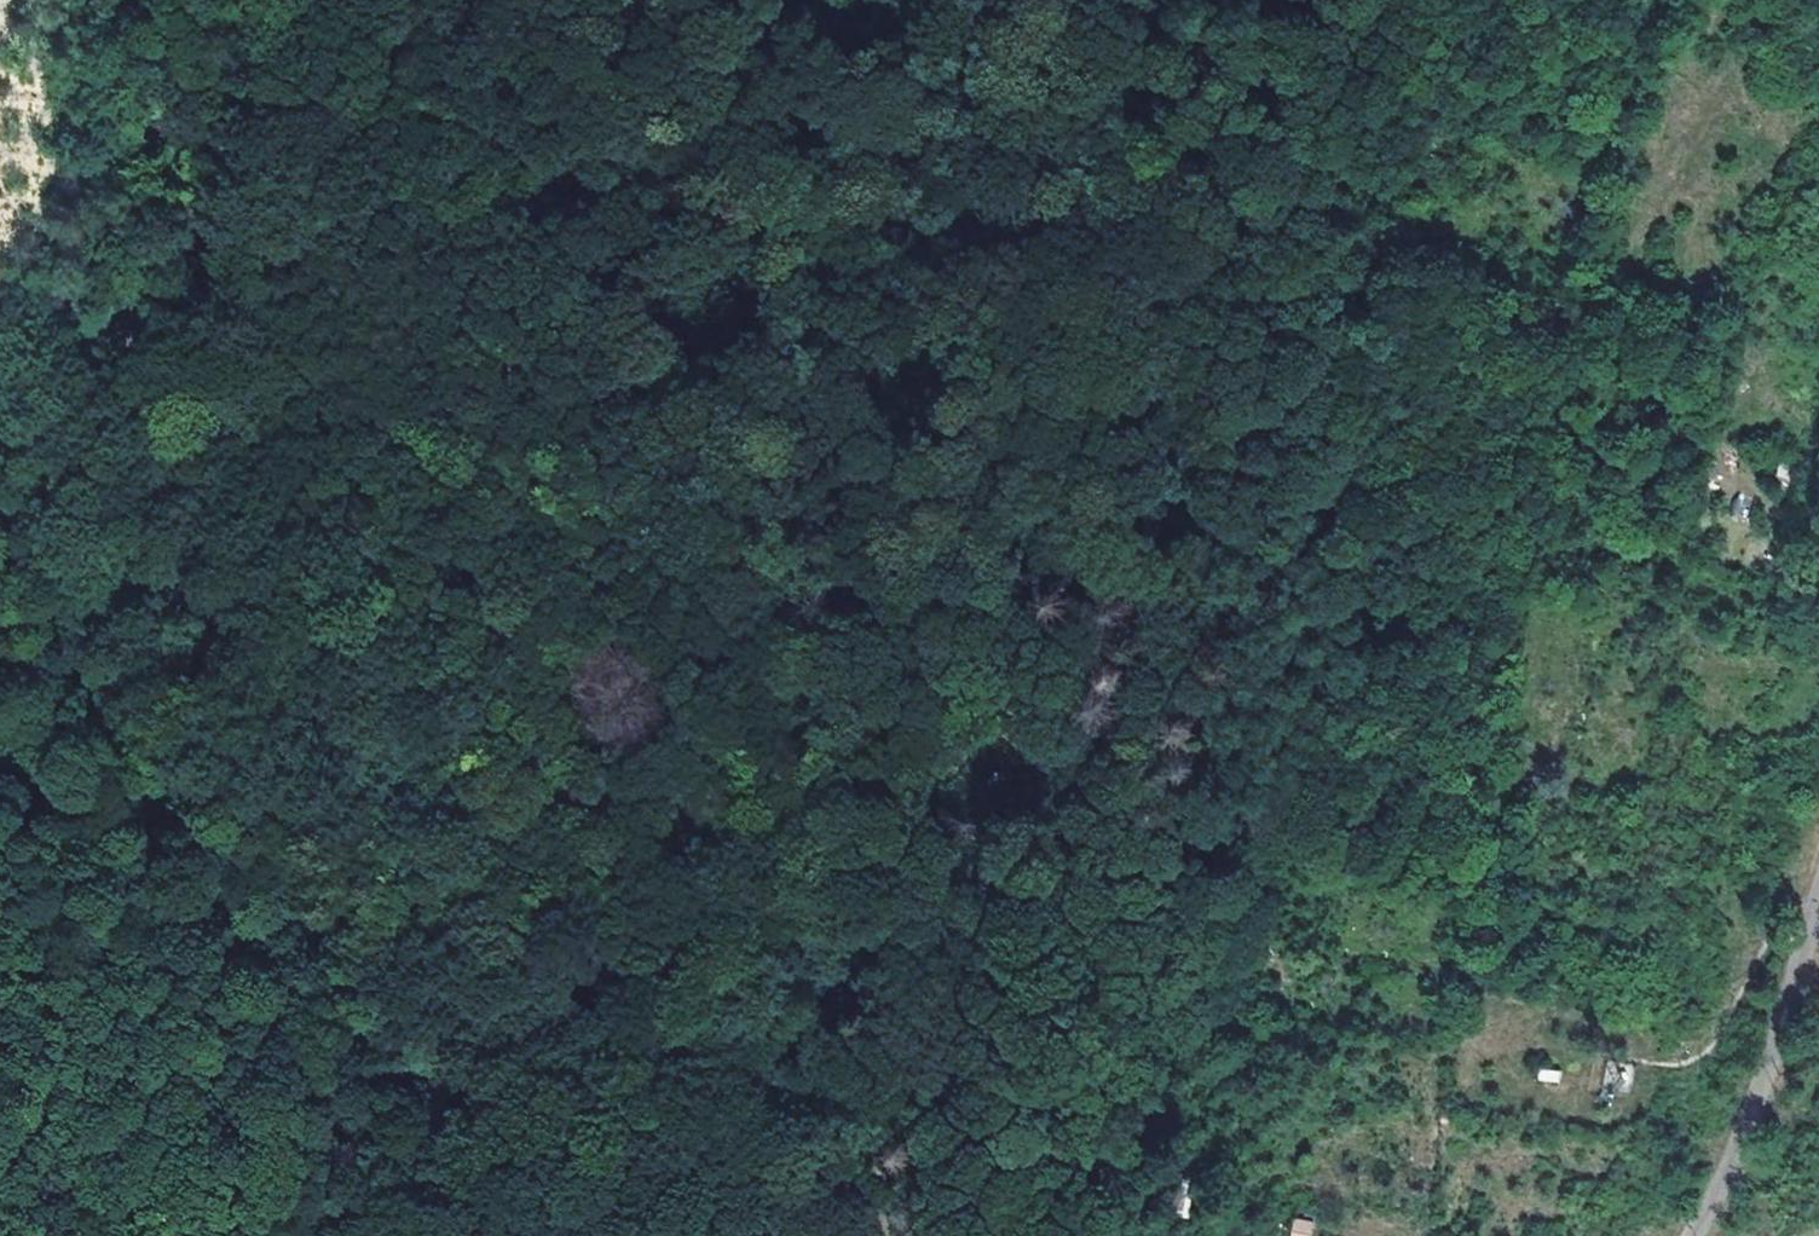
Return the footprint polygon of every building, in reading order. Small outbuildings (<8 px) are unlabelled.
[(1291,1235),(1311,1235),(1314,1222),(1295,1218),(1291,1235)]
